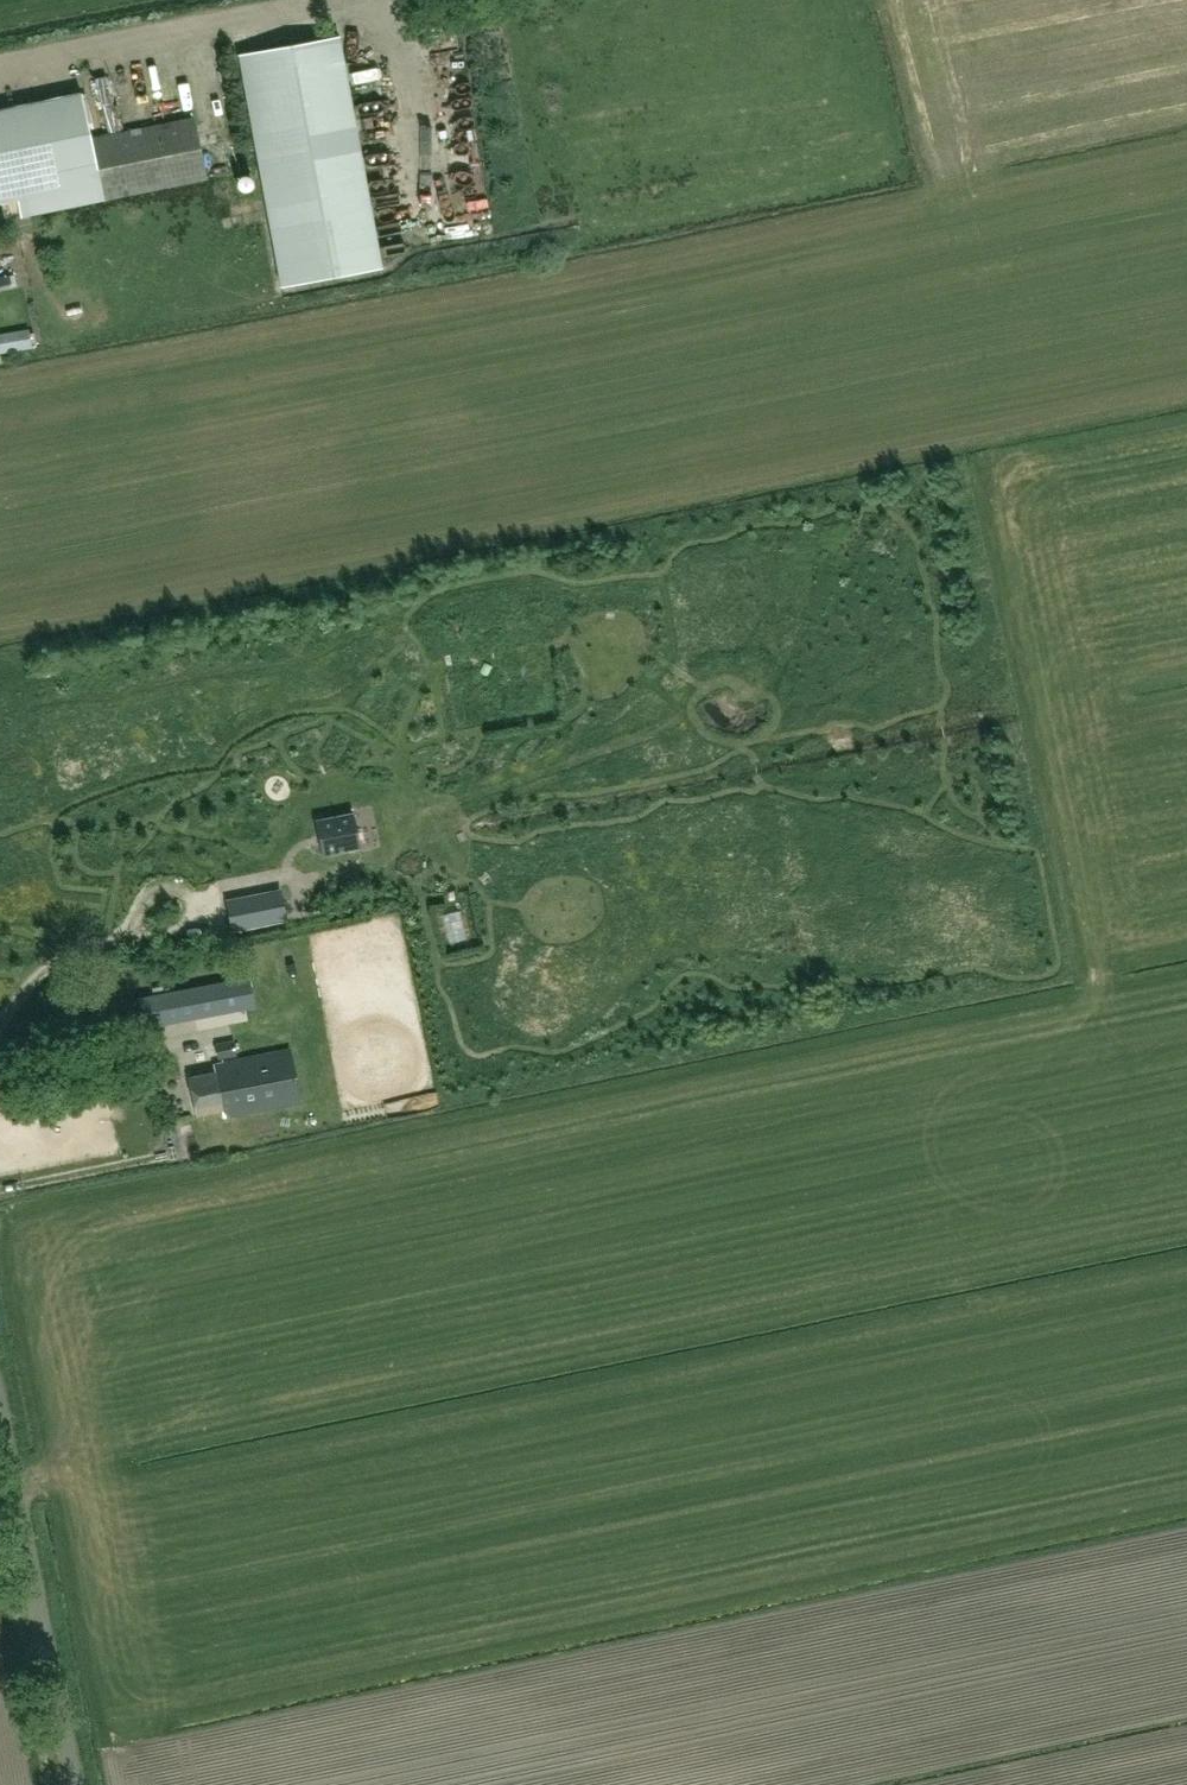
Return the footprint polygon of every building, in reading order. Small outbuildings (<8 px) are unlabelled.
[(289,284),(388,265),(343,33),(243,53),(289,284)] [(90,137),(81,93),(0,109),(0,204),(28,199),(31,213),(207,177),(195,116),(90,137)] [(23,350),(19,330),(0,334),(0,354),(23,350)] [(354,812),(315,820),(322,855),(361,847),(354,812)] [(282,896),(227,907),(232,931),(287,920),(282,896)] [(143,1029),(254,1005),(249,980),(138,1004),(143,1029)] [(224,1107),(226,1114),(368,1086),(354,1015),(333,1019),(331,1011),(352,1007),(347,985),(299,995),(310,1052),(293,1055),(292,1048),(214,1063),(215,1071),(189,1076),(197,1113),(224,1107)] [(235,1040),(217,1043),(220,1057),(238,1054),(235,1040)]
